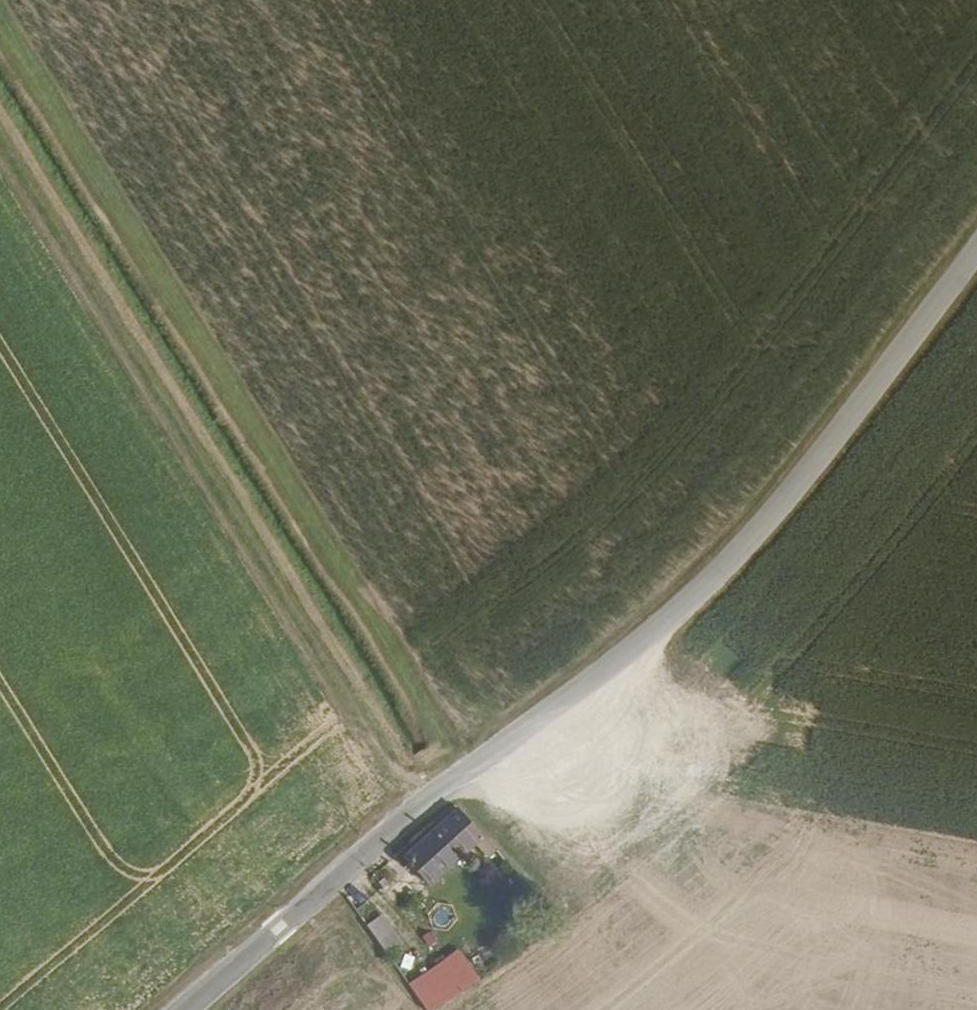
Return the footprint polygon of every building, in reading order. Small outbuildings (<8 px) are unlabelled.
[(464,820),(408,858),(428,887),(476,854),(487,871),(494,866),(464,820)] [(377,918),(363,927),(386,960),(400,950),(377,918)] [(455,953),(428,971),(447,999),(474,982),(455,953)] [(405,988),(420,1009),(431,1009),(447,999),(428,971),(405,988)]
